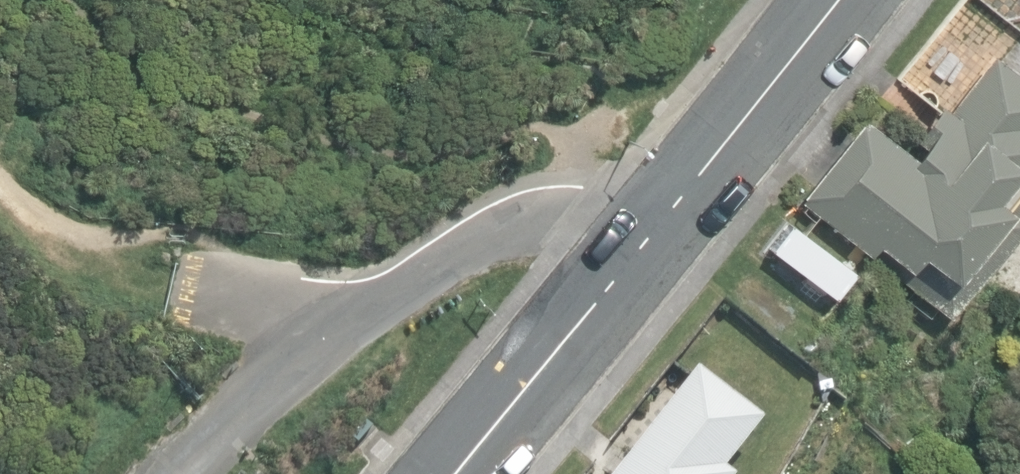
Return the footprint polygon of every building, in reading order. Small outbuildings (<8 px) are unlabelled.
[(947,319),(1019,228),(1019,216),(1015,212),(1019,207),(1019,78),(990,54),(945,110),(940,106),(914,138),(925,146),(915,159),(863,117),(798,199),(947,319)] [(721,471),(759,423),(693,370),(612,473),(725,473),(721,471)]
